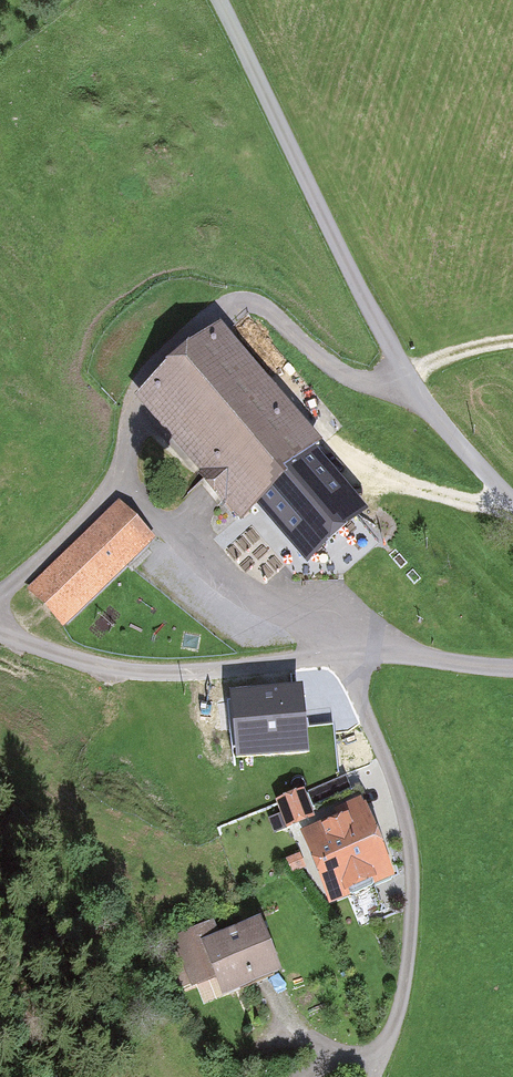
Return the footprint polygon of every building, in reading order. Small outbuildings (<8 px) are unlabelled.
[(324,443),(224,327),(137,402),(241,523),(257,509),(307,567),(370,513),(316,450),(324,443)] [(118,505),(27,591),(62,627),(152,540),(118,505)] [(303,681),(230,688),(236,756),(310,750),(303,681)] [(304,796),(281,805),(291,830),(314,821),(304,796)] [(364,816),(306,838),(332,906),(390,884),(364,816)] [(216,930),(180,945),(190,968),(211,959),(228,999),(286,976),(266,927),(222,945),(216,930)]
